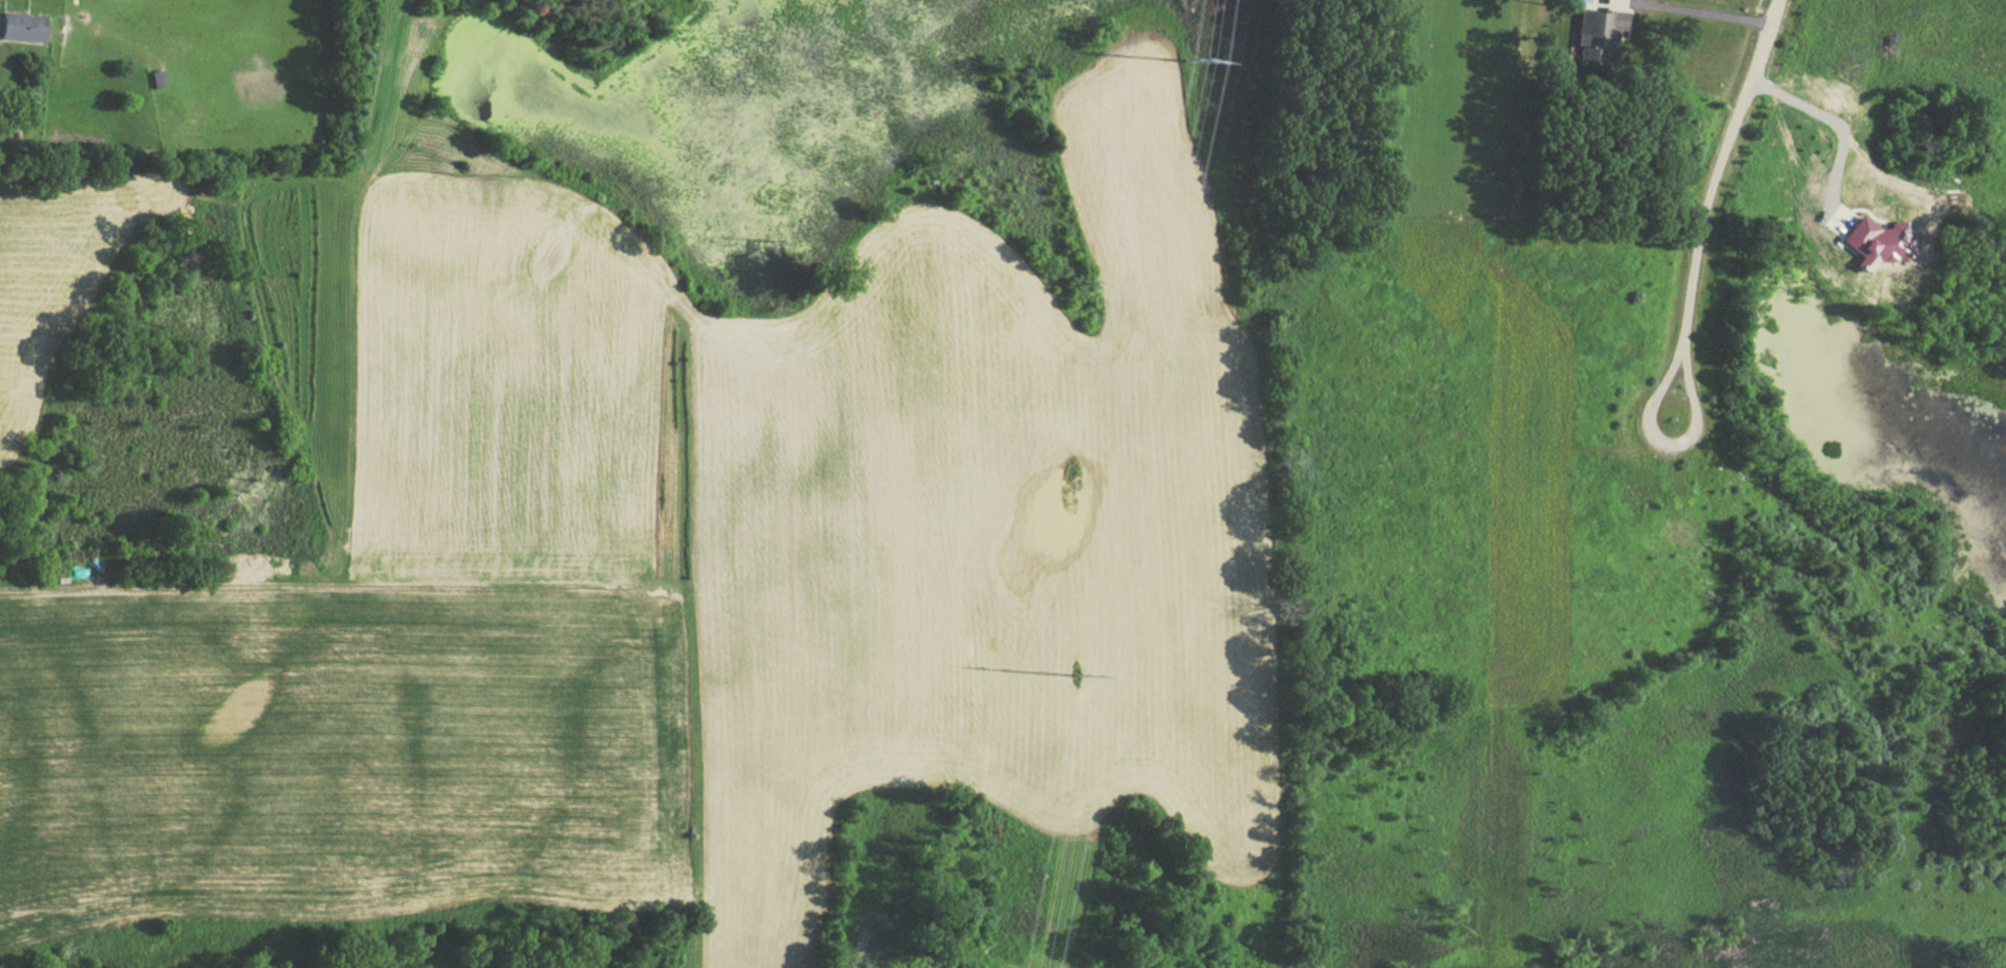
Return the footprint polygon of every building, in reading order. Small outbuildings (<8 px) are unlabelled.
[(1615,30),(1620,30),(1620,12),(1575,10),(1573,61),(1613,63),(1615,30)] [(38,18),(0,13),(0,39),(35,44),(38,18)] [(160,87),(156,71),(148,73),(151,89),(160,87)]
